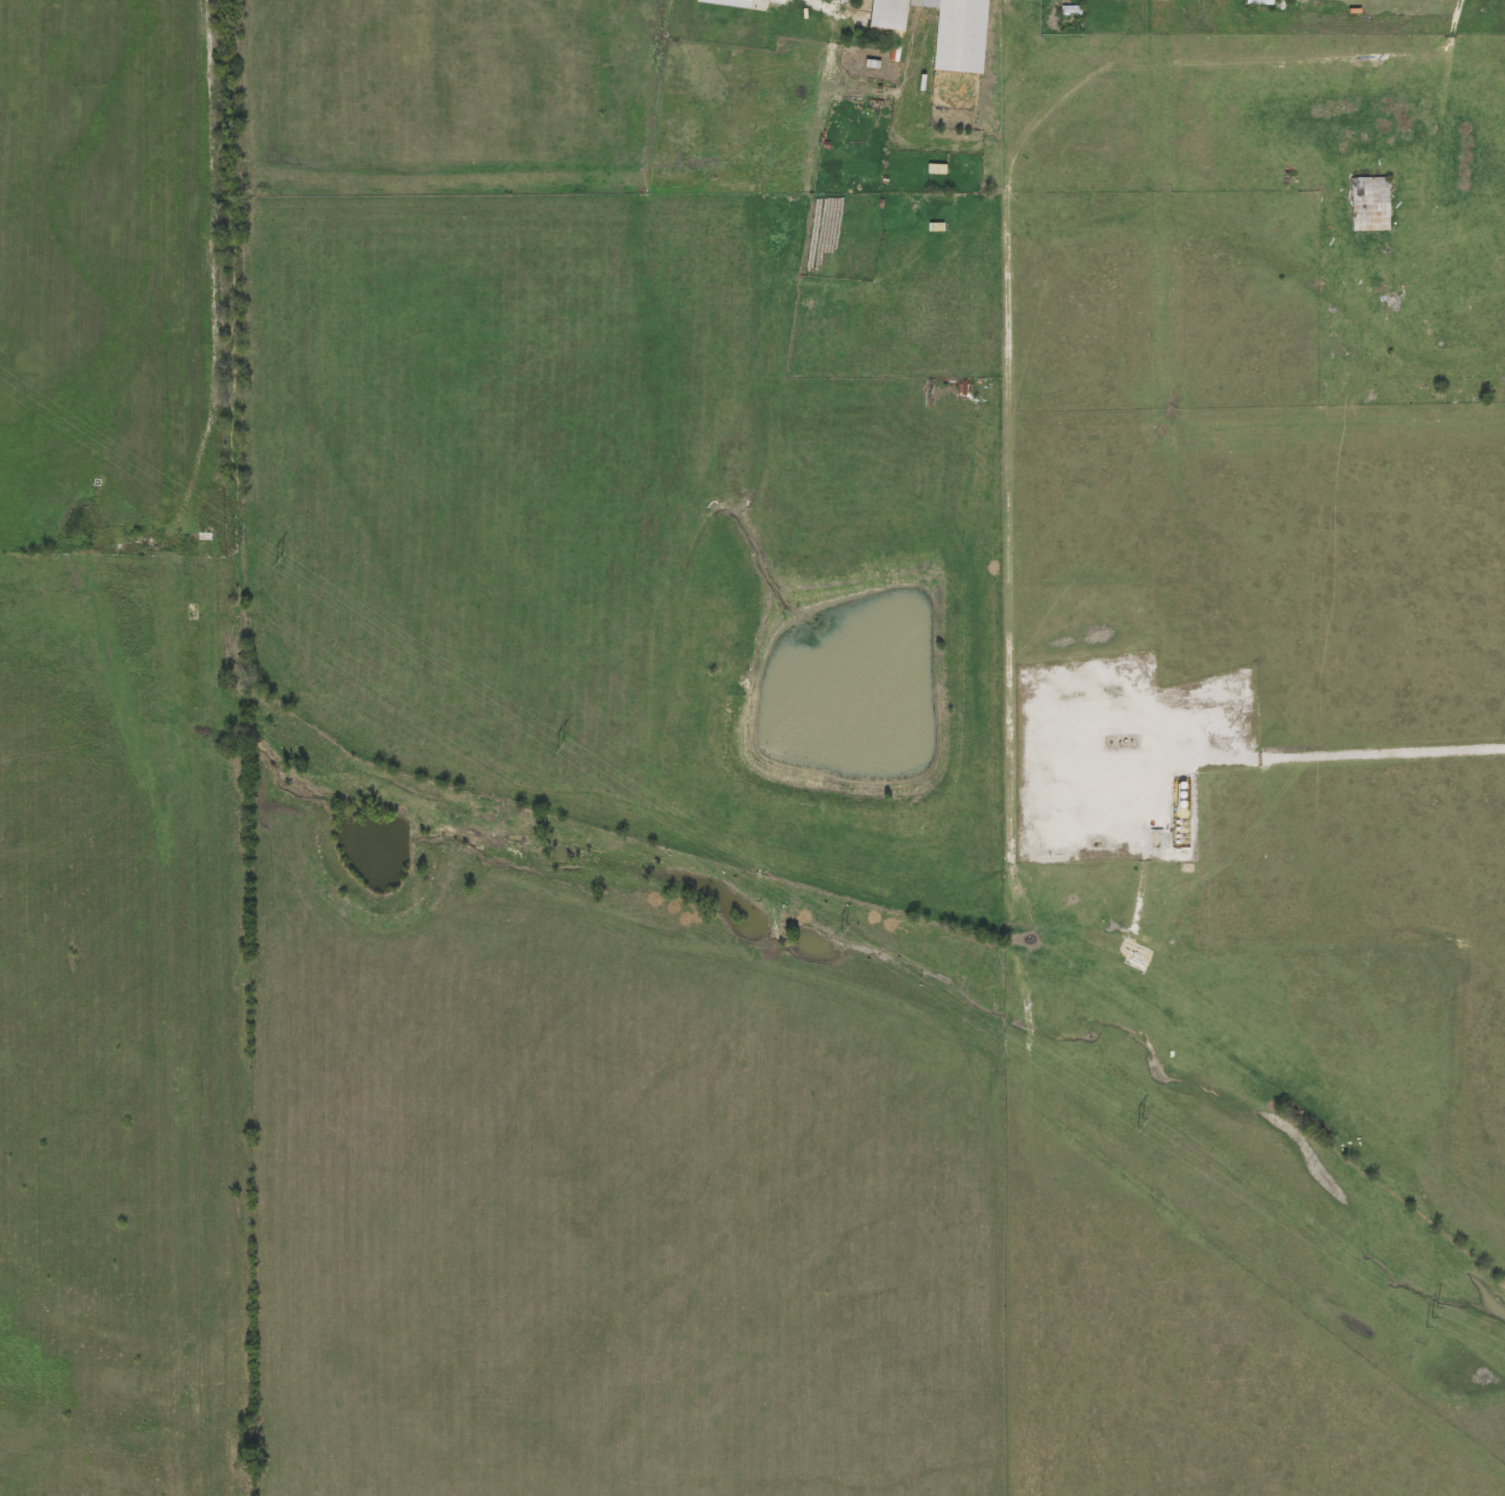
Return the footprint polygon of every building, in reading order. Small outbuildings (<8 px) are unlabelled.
[(700,3),(700,0),(756,0),(755,8),(700,3)] [(873,25),(876,0),(912,0),(909,29),(873,25)] [(938,70),(941,0),(992,0),(988,72),(938,70)] [(948,165),(948,173),(929,173),(929,165),(948,165)] [(1354,231),(1354,177),(1392,177),(1392,231),(1354,231)]
